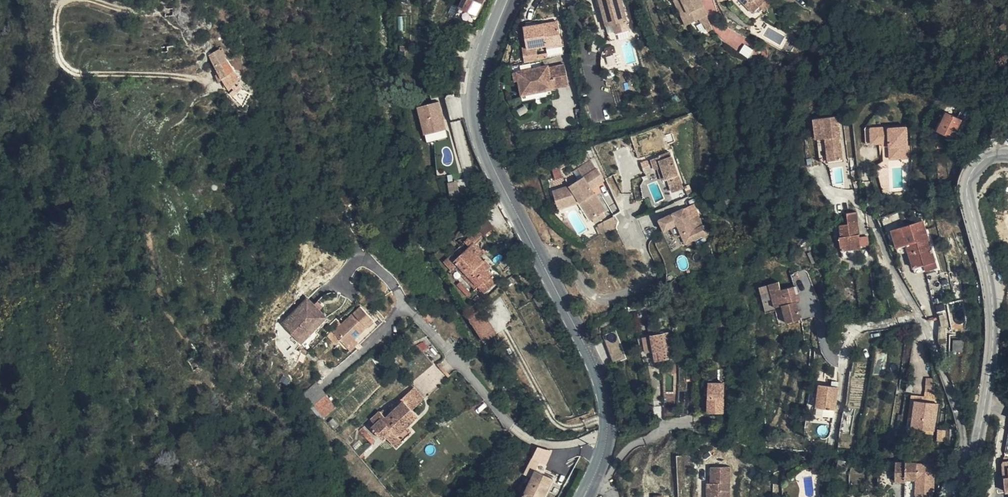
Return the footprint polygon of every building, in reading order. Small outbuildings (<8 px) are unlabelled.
[(490,0),(468,0),(466,4),(460,18),(479,26),(490,0)] [(611,33),(619,31),(621,40),(635,36),(625,0),(602,0),(611,33)] [(684,4),(690,18),(695,16),(702,30),(713,25),(708,14),(711,12),(706,0),(682,0),(684,4)] [(733,4),(742,4),(757,18),(765,8),(769,4),(765,0),(732,0),(733,4)] [(690,18),(684,4),(680,7),(693,34),(702,30),(695,16),(690,18)] [(775,8),(769,4),(765,8),(770,14),(775,8)] [(550,31),(549,27),(527,31),(532,53),(551,49),(552,53),(567,50),(562,29),(550,31)] [(619,31),(611,33),(614,43),(621,40),(619,31)] [(234,83),(246,68),(224,41),(214,47),(234,83)] [(535,73),(523,74),(524,86),(521,87),(524,102),(557,97),(557,94),(572,91),(567,70),(552,73),(551,71),(541,74),(541,78),(536,79),(535,73)] [(524,86),(523,74),(515,75),(517,87),(521,87),(524,86)] [(429,139),(449,133),(441,106),(421,111),(429,139)] [(965,118),(948,112),(942,131),(958,138),(965,118)] [(849,160),(845,116),(821,119),(822,141),(825,142),(827,162),(849,160)] [(895,128),(872,129),(873,144),(879,143),(889,143),(896,143),(896,146),(897,154),(916,153),(915,147),(914,147),(913,128),(895,129),(895,128)] [(647,172),(659,168),(665,166),(670,180),(672,179),(676,193),(685,190),(673,153),(644,162),(647,172)] [(581,167),(588,178),(599,170),(592,160),(581,167)] [(665,166),(659,168),(664,181),(670,180),(665,166)] [(599,170),(588,178),(573,187),(555,193),(559,211),(583,203),(594,222),(595,221),(600,218),(605,215),(608,213),(594,190),(606,183),(599,170)] [(667,232),(674,228),(680,226),(685,236),(689,244),(711,234),(706,226),(697,229),(687,208),(662,220),(667,232)] [(867,237),(865,212),(854,212),(855,224),(847,224),(847,236),(845,236),(847,252),(868,251),(868,248),(876,248),(874,237),(867,237)] [(680,226),(674,228),(680,238),(685,236),(680,226)] [(463,243),(468,248),(476,240),(471,236),(463,243)] [(947,240),(936,242),(936,251),(925,252),(925,262),(926,267),(926,270),(950,268),(947,240)] [(936,251),(936,242),(912,244),(913,262),(925,262),(925,252),(936,251)] [(478,260),(468,248),(463,243),(454,252),(458,256),(455,259),(452,256),(439,269),(447,277),(454,271),(466,284),(464,286),(468,290),(471,288),(476,294),(481,288),(483,290),(490,282),(485,277),(479,270),(481,268),(475,262),(478,260)] [(483,267),(481,268),(479,270),(485,277),(489,273),(483,267)] [(950,274),(950,268),(926,270),(927,277),(950,274)] [(778,285),(768,287),(772,311),(779,309),(783,327),(797,325),(794,307),(795,307),(794,299),(792,291),(779,294),(778,285)] [(481,288),(476,294),(482,300),(487,294),(483,290),(481,288)] [(305,343),(331,317),(312,298),(286,324),(305,343)] [(378,322),(365,307),(345,326),(341,321),(334,329),(337,333),(345,341),(351,347),(361,337),(378,322)] [(476,314),(466,324),(487,345),(497,335),(476,314)] [(612,358),(625,354),(615,326),(603,329),(612,358)] [(337,333),(334,329),(329,333),(340,345),(345,341),(337,333)] [(655,338),(658,354),(665,353),(667,362),(680,359),(675,334),(655,338)] [(361,337),(351,347),(354,350),(364,341),(361,337)] [(967,343),(958,342),(957,353),(966,353),(967,343)] [(305,361),(308,354),(299,351),(297,358),(305,361)] [(198,359),(204,371),(216,365),(211,352),(207,354),(198,359)] [(665,353),(658,354),(661,363),(667,362),(665,353)] [(413,369),(412,374),(420,384),(437,370),(428,358),(413,369)] [(838,419),(845,382),(837,380),(836,385),(825,383),(820,407),(822,408),(820,415),(838,419)] [(308,393),(319,404),(331,393),(322,384),(320,382),(308,393)] [(730,412),(728,382),(712,383),(714,412),(730,412)] [(408,400),(418,413),(428,405),(417,392),(408,400)] [(331,393),(319,404),(326,410),(337,399),(331,393)] [(930,395),(930,399),(929,404),(922,404),(917,430),(938,433),(941,411),(940,396),(930,395)] [(929,404),(930,399),(916,398),(912,432),(937,436),(938,433),(917,430),(922,404),(929,404)] [(417,415),(418,413),(408,400),(402,405),(405,407),(393,418),(389,421),(382,414),(373,422),(377,428),(374,432),(384,445),(388,442),(396,452),(410,441),(405,435),(410,431),(422,421),(417,415)] [(389,421),(393,418),(386,411),(382,414),(389,421)] [(376,446),(362,430),(358,434),(372,450),(376,446)] [(415,436),(410,431),(405,435),(410,441),(415,436)] [(949,442),(950,431),(942,431),(941,442),(949,442)] [(530,476),(532,469),(544,473),(551,451),(534,446),(525,475),(530,476)] [(901,464),(901,484),(911,484),(911,481),(923,481),(923,489),(923,496),(939,496),(940,491),(939,464),(922,465),(922,464),(901,464)] [(715,481),(716,486),(711,486),(711,496),(735,496),(734,466),(715,466),(715,481)] [(538,473),(529,496),(551,496),(557,481),(538,473)] [(911,481),(911,484),(911,489),(923,489),(923,481),(911,481)]
